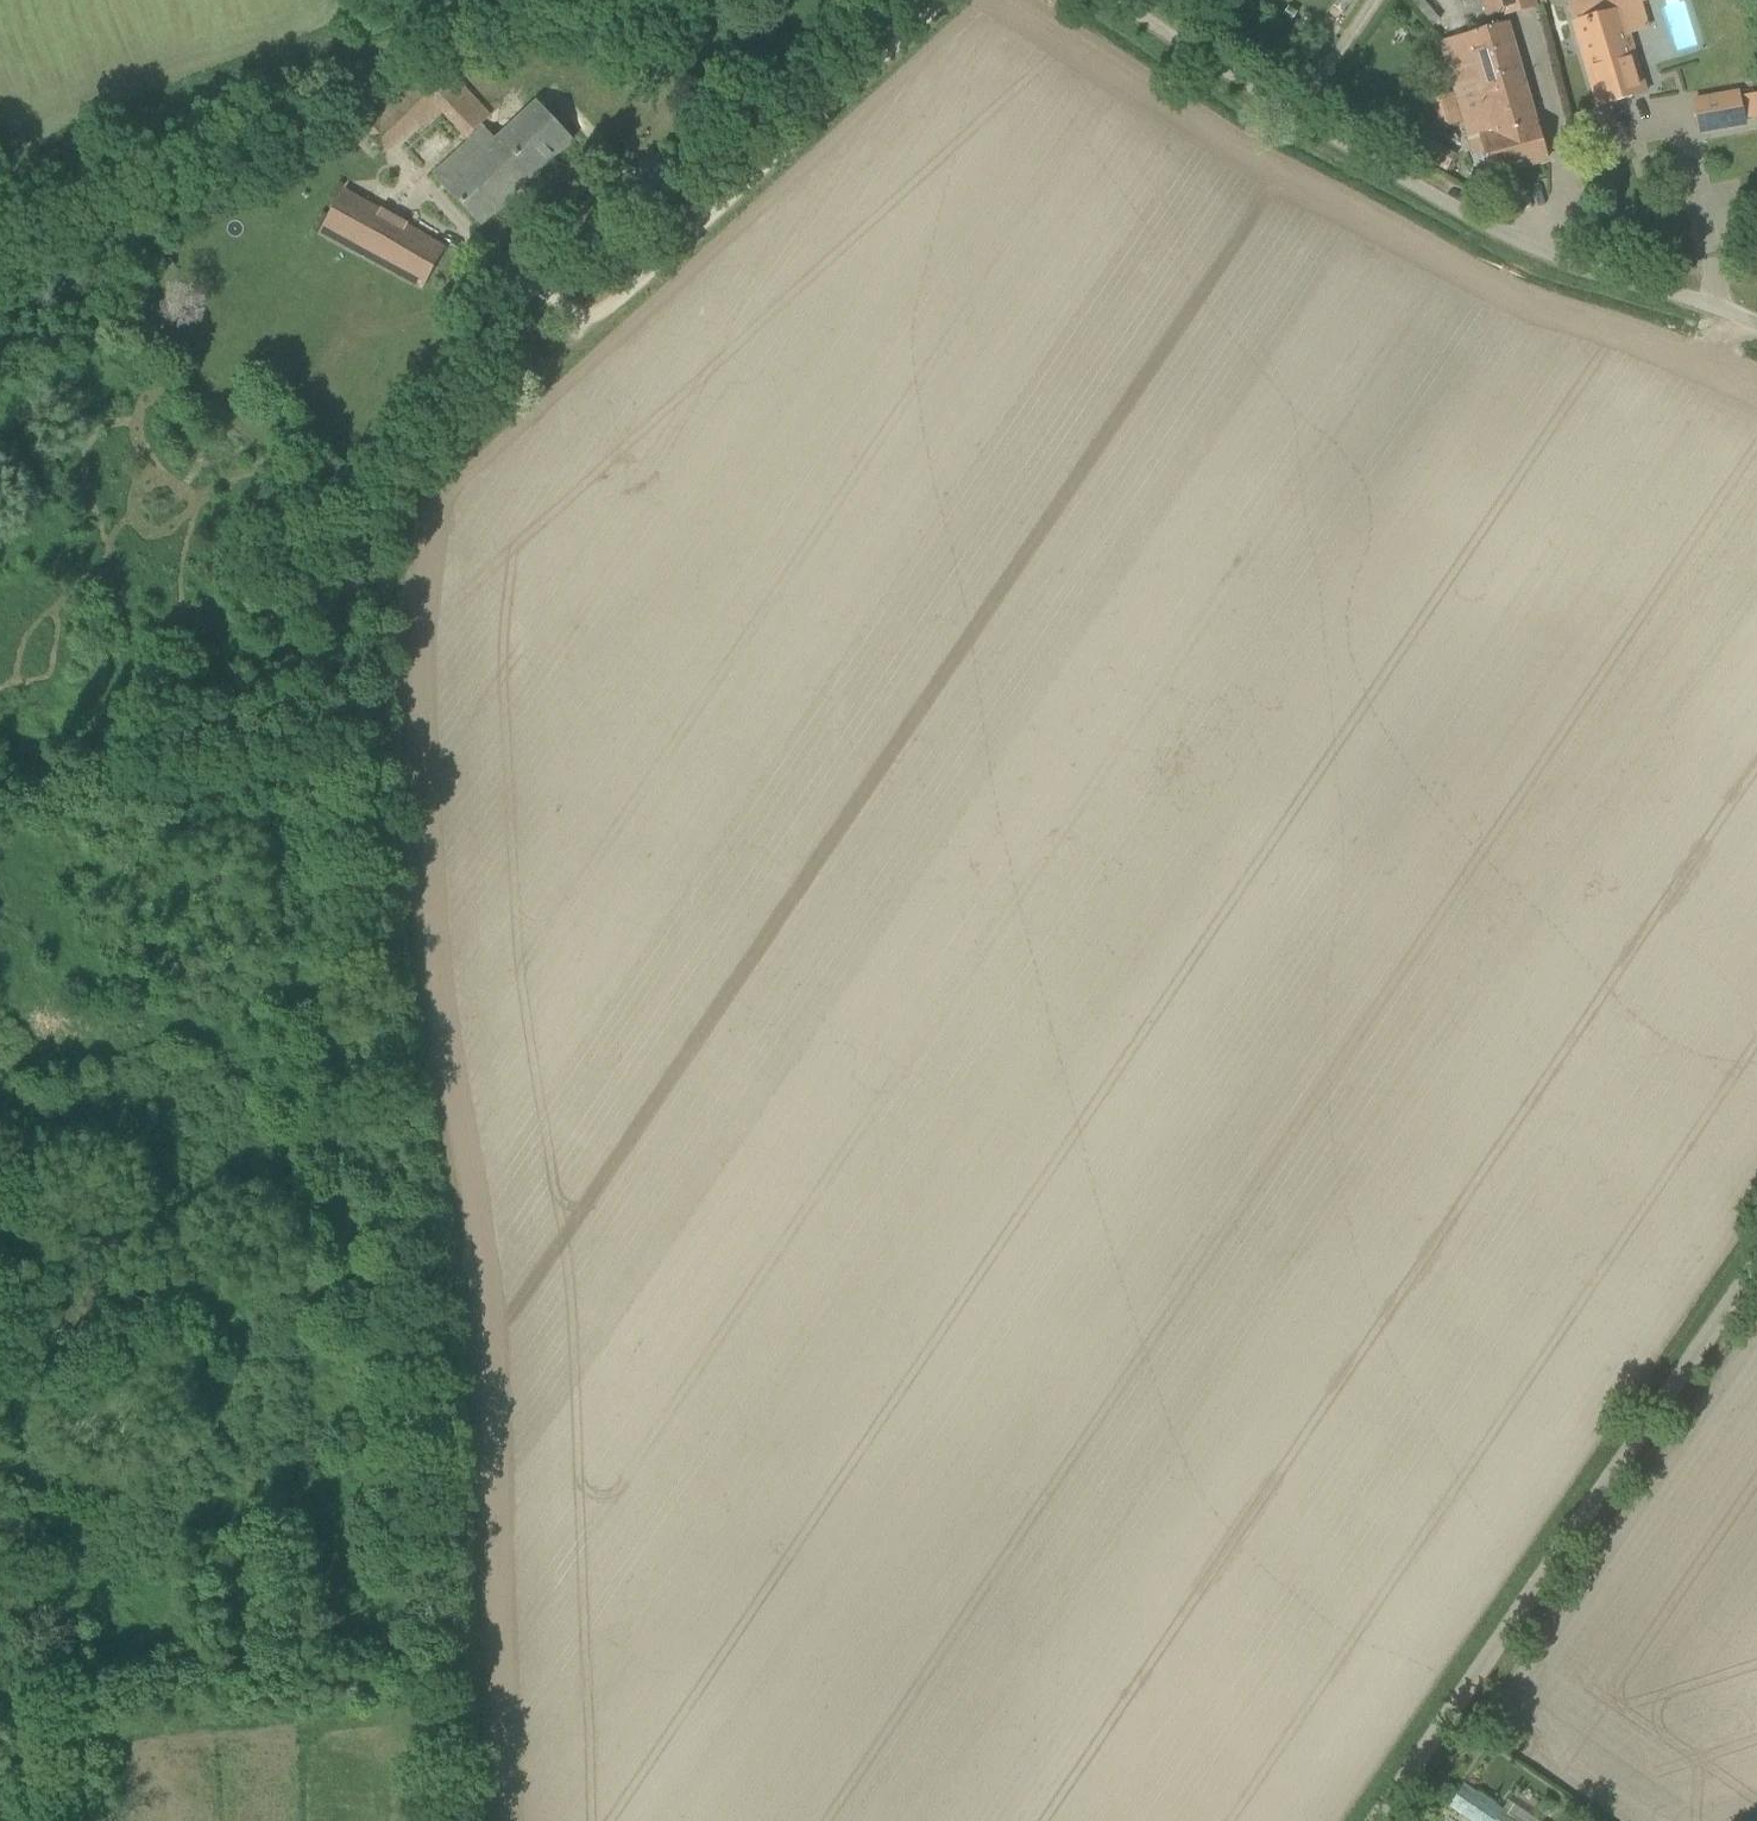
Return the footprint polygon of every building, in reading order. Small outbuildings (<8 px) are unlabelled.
[(1506,18),(1539,10),(1536,0),(1501,0),(1506,18)] [(1647,92),(1622,10),(1621,10),(1618,0),(1580,0),(1569,3),(1575,22),(1574,22),(1599,106),(1647,92)] [(1441,41),(1471,142),(1482,138),(1493,175),(1548,160),(1509,22),(1441,41)] [(574,139),(539,101),(498,140),(483,124),(492,115),(439,59),(378,116),(356,92),(340,106),(368,136),(384,154),(436,105),(468,138),(473,133),(476,136),(434,175),(482,226),(574,139)] [(1353,97),(1342,91),(1336,102),(1346,108),(1353,97)] [(1701,132),(1745,124),(1739,92),(1696,100),(1701,132)] [(345,189),(321,233),(424,288),(448,247),(345,189)]
